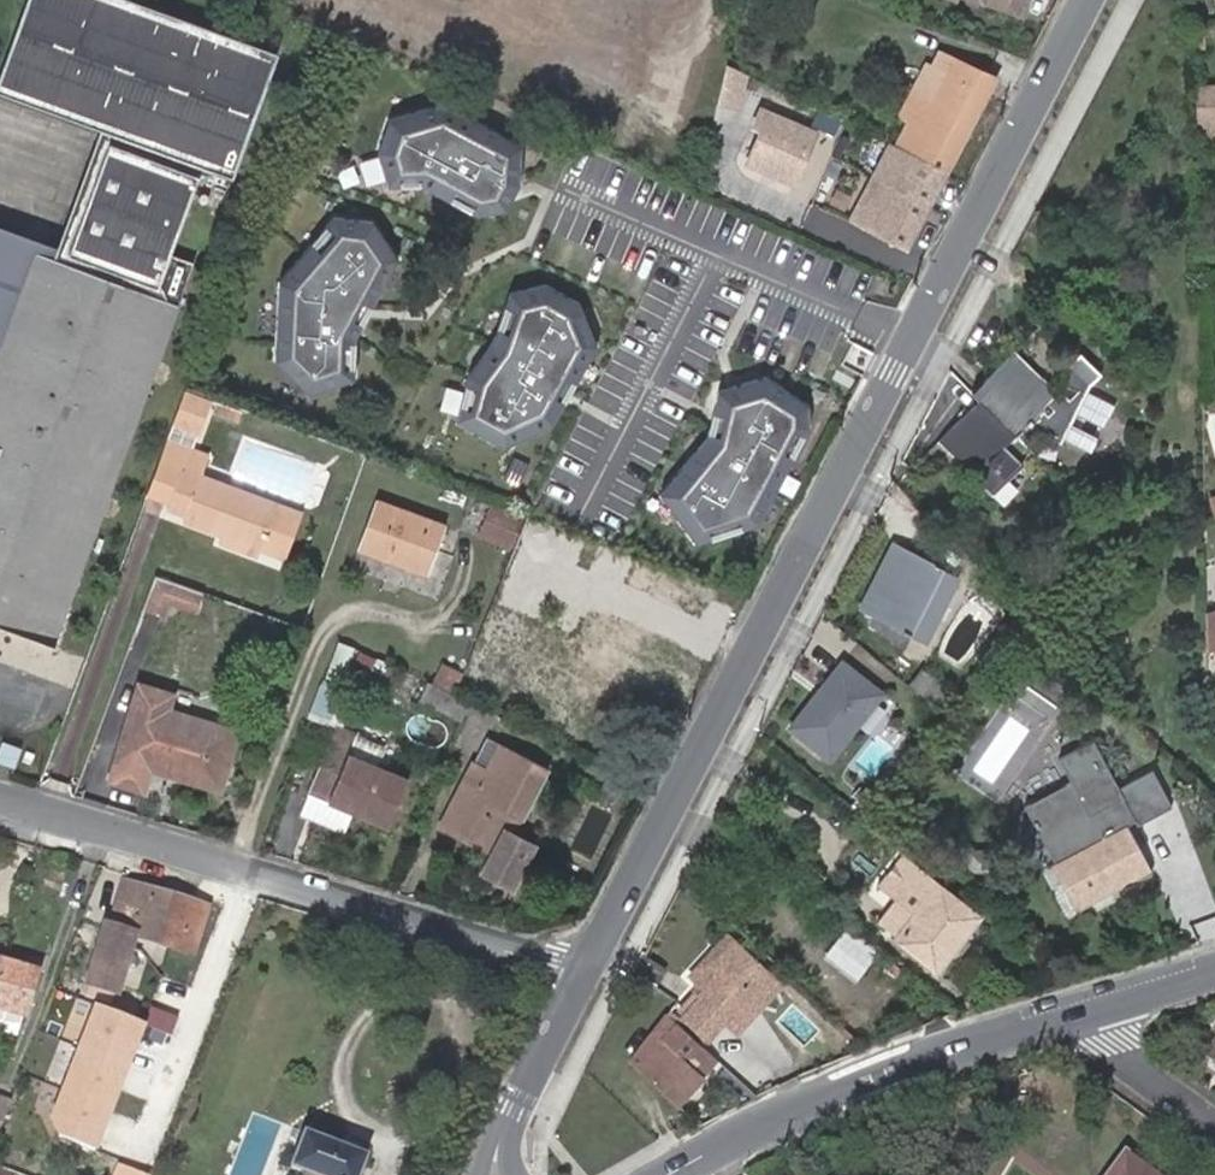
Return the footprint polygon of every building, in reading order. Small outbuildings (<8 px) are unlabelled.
[(55,644),(181,303),(175,300),(164,277),(199,182),(222,173),(236,178),(282,54),(140,0),(31,0),(0,82),(0,90),(103,129),(62,244),(0,220),(0,624),(55,644)] [(1019,12),(1024,0),(988,0),(1019,12)] [(947,173),(997,76),(942,52),(933,68),(926,65),(900,114),(909,119),(895,145),(947,173)] [(745,107),(751,68),(727,64),(721,103),(745,107)] [(1197,128),(1214,127),(1214,94),(1196,95),(1197,128)] [(523,146),(443,103),(389,119),(376,152),(429,180),(476,216),(497,228),(519,186),(523,146)] [(822,133),(766,109),(743,164),(798,188),(822,133)] [(895,145),(889,142),(848,220),(907,249),(947,173),(895,145)] [(372,221),(334,216),(277,282),(274,362),(308,396),(354,380),(346,330),(356,315),(397,256),(372,221)] [(546,284),(509,293),(492,342),(467,375),(455,422),(503,448),(553,426),(597,347),(579,303),(546,284)] [(1034,296),(1030,301),(1057,328),(1061,324),(1034,296)] [(1079,390),(1098,371),(1077,350),(1064,362),(1060,378),(1051,387),(1010,346),(967,390),(975,398),(1013,435),(1028,419),(1051,434),(1079,390)] [(765,376),(717,391),(705,435),(659,494),(696,546),(758,525),(809,429),(809,405),(765,376)] [(214,391),(189,380),(177,412),(203,422),(214,391)] [(1101,450),(1116,399),(1084,389),(1069,440),(1101,450)] [(1014,457),(1025,446),(1013,435),(975,398),(933,440),(989,496),(1022,464),(1014,457)] [(213,451),(168,435),(152,480),(177,489),(173,501),(190,509),(189,514),(226,528),(223,537),(263,551),(284,496),(207,468),(213,451)] [(363,540),(431,569),(452,521),(383,493),(363,540)] [(477,529),(510,541),(521,514),(488,501),(477,529)] [(941,607),(953,585),(948,582),(952,575),(892,546),(861,609),(885,621),(878,635),(905,649),(930,601),(941,607)] [(363,551),(359,562),(418,585),(423,573),(363,551)] [(157,569),(147,597),(164,603),(167,595),(190,603),(197,584),(157,569)] [(1206,612),(1207,652),(1214,650),(1214,609),(1206,612)] [(353,646),(339,642),(328,671),(343,676),(353,646)] [(887,693),(844,659),(789,728),(832,762),(887,693)] [(1028,685),(1061,712),(1074,695),(1042,669),(1028,685)] [(921,671),(910,685),(930,702),(939,709),(951,694),(921,671)] [(417,698),(443,711),(453,690),(426,677),(417,698)] [(173,696),(143,686),(116,769),(124,784),(142,789),(150,767),(219,789),(237,733),(209,724),(214,708),(173,696)] [(453,690),(443,711),(460,720),(471,699),(453,690)] [(407,777),(346,754),(353,737),(332,729),(318,765),(300,812),(346,829),(353,810),(389,824),(407,777)] [(553,769),(492,736),(471,774),(444,823),(493,850),(484,870),(514,884),(535,841),(519,833),(553,769)] [(1096,737),(1059,756),(1072,780),(1025,804),(1080,906),(1149,868),(1125,824),(1137,819),(1139,822),(1173,804),(1154,767),(1119,785),(1096,737)] [(2,738),(0,743),(0,759),(14,764),(21,745),(2,738)] [(609,773),(603,786),(619,794),(625,781),(609,773)] [(983,916),(903,853),(876,887),(913,916),(895,939),(939,973),(983,916)] [(207,905),(122,879),(113,911),(110,910),(86,984),(112,993),(132,933),(193,952),(207,905)] [(686,1011),(709,1031),(722,1018),(737,1032),(779,985),(754,963),(766,948),(753,936),(749,933),(738,921),(688,979),(700,989),(695,994),(698,997),(688,1009),(686,1011)] [(827,953),(860,978),(881,950),(848,925),(827,953)] [(0,960),(0,961),(0,1010),(22,1016),(35,970),(0,960)] [(670,1009),(680,1019),(686,1011),(688,1009),(677,1001),(670,1009)] [(143,1026),(93,1007),(49,1118),(55,1136),(86,1149),(98,1142),(143,1026)] [(680,1019),(670,1009),(629,1059),(638,1066),(647,1055),(680,1019)] [(686,1057),(702,1040),(680,1019),(647,1055),(638,1066),(672,1099),(698,1072),(686,1057)] [(729,1091),(741,1102),(748,1094),(737,1083),(729,1091)] [(10,1102),(0,1099),(0,1128),(10,1102)] [(369,1156),(307,1130),(292,1164),(303,1170),(301,1174),(360,1174),(369,1156)] [(1105,1174),(1151,1174),(1121,1153),(1105,1174)] [(117,1165),(114,1174),(142,1174),(117,1165)]
